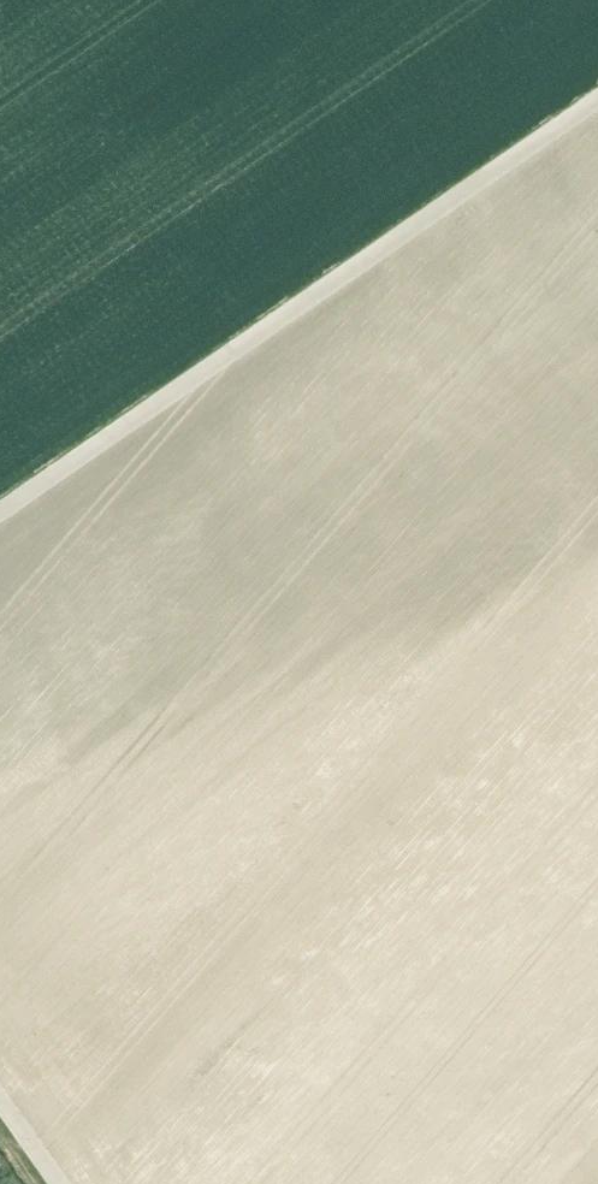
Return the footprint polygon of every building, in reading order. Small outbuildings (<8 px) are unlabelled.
[(197,1112),(182,1122),(191,1137),(206,1128),(197,1112)]
